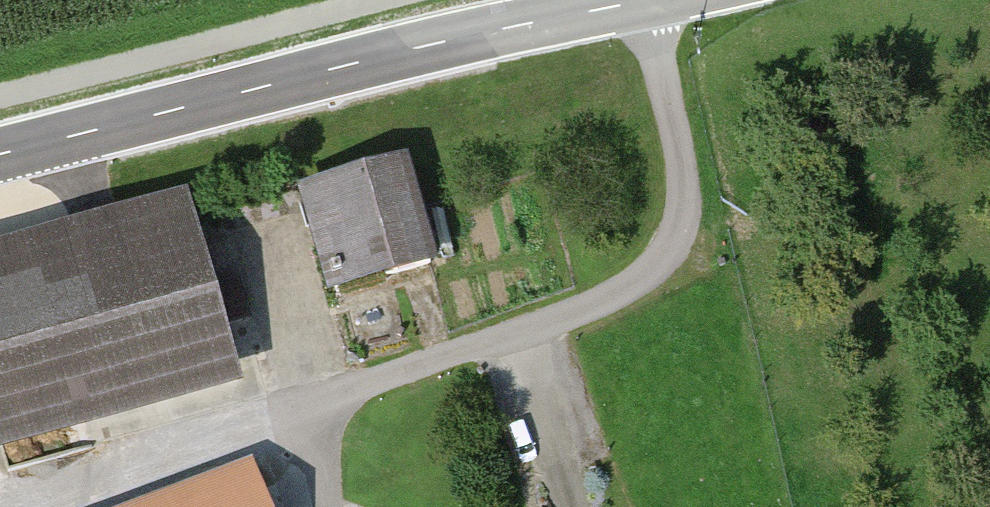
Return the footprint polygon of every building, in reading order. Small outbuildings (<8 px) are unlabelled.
[(406,165),(293,197),(322,302),(435,271),(406,165)] [(0,251),(0,466),(245,397),(188,198),(0,251)] [(256,461),(139,506),(275,506),(256,461)]
